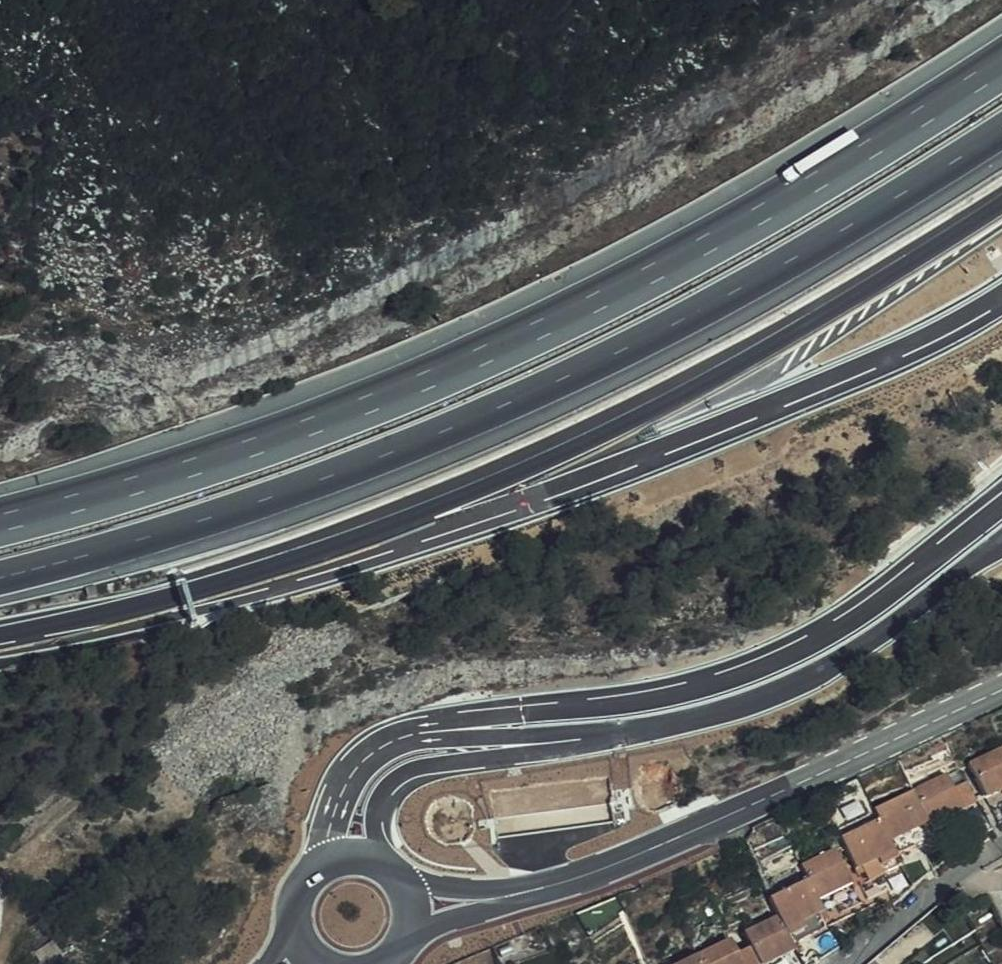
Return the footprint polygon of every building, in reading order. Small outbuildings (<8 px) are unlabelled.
[(1001,808),(1001,807),(1001,766),(985,774),(1001,808)] [(927,801),(941,833),(942,836),(991,813),(981,791),(966,798),(960,786),(927,801)] [(941,833),(927,801),(887,820),(889,824),(909,865),(941,850),(935,837),(941,833)] [(909,865),(889,824),(850,842),(865,873),(870,870),(878,886),(911,870),(909,865)] [(935,837),(941,850),(948,847),(942,836),(941,833),(935,837)] [(812,875),(819,888),(829,910),(864,894),(846,858),(812,875)] [(865,873),(872,889),(878,886),(870,870),(865,873)] [(780,905),(787,923),(801,952),(834,936),(827,923),(834,920),(829,910),(819,888),(780,905)] [(852,922),(872,912),(864,894),(829,910),(834,920),(847,914),(852,922)] [(760,954),(765,963),(807,963),(801,952),(787,923),(752,939),(760,954)] [(760,954),(746,960),(739,945),(704,961),(706,963),(765,963),(760,954)] [(920,963),(952,963),(941,945),(917,959),(920,963)]
